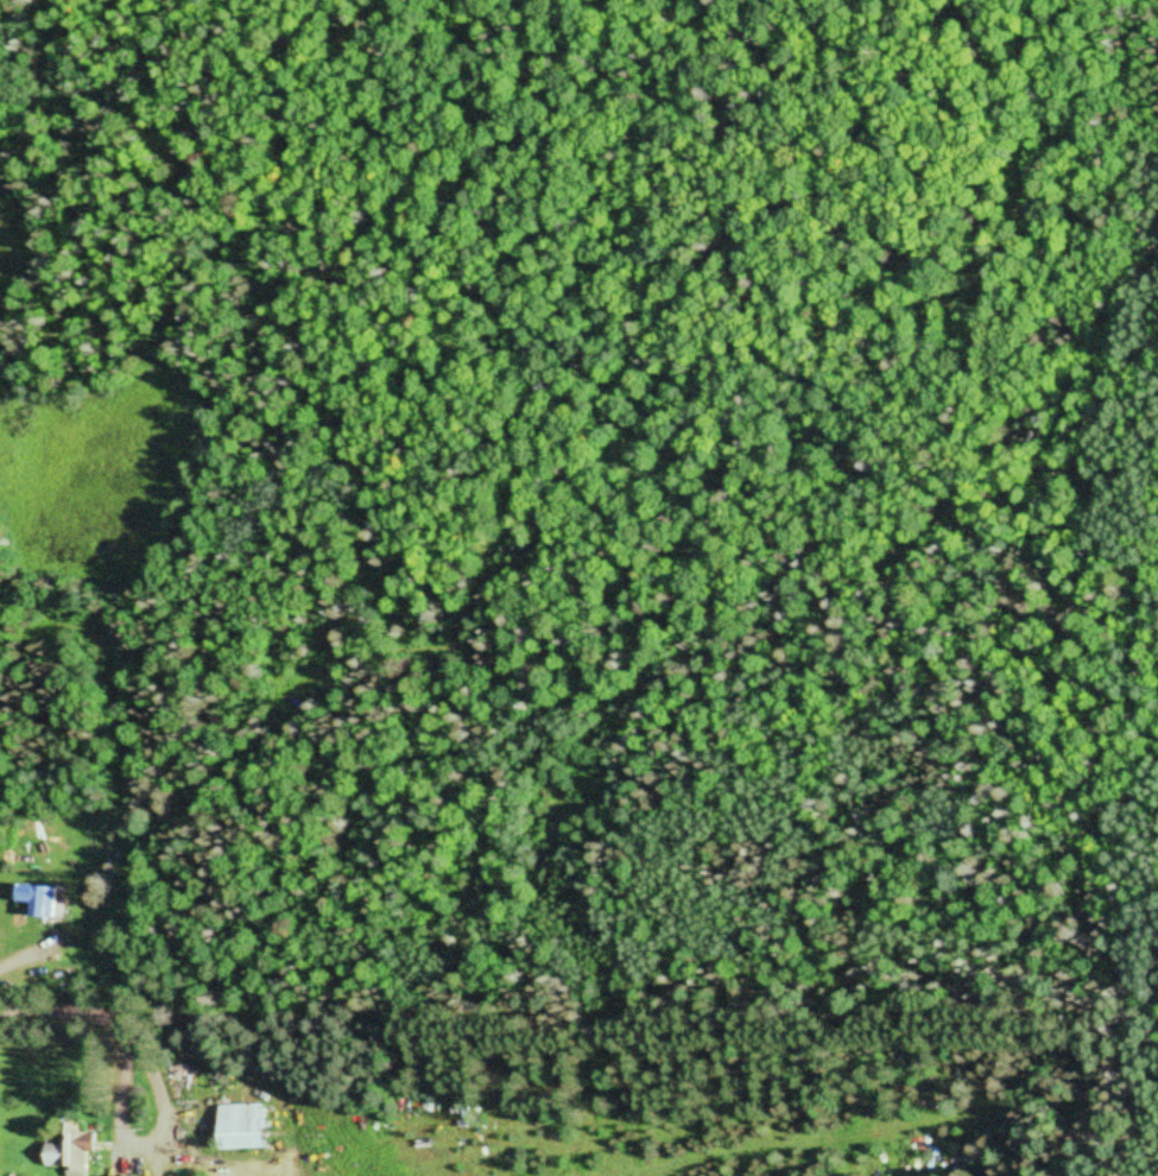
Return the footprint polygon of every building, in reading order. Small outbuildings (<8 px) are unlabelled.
[(57,915),(57,885),(28,885),(28,915),(57,915)] [(267,1103),(221,1106),(223,1151),(270,1149),(267,1103)] [(80,1132),(81,1123),(62,1122),(62,1144),(45,1143),(45,1168),(88,1169),(88,1151),(99,1151),(100,1132),(80,1132)]
